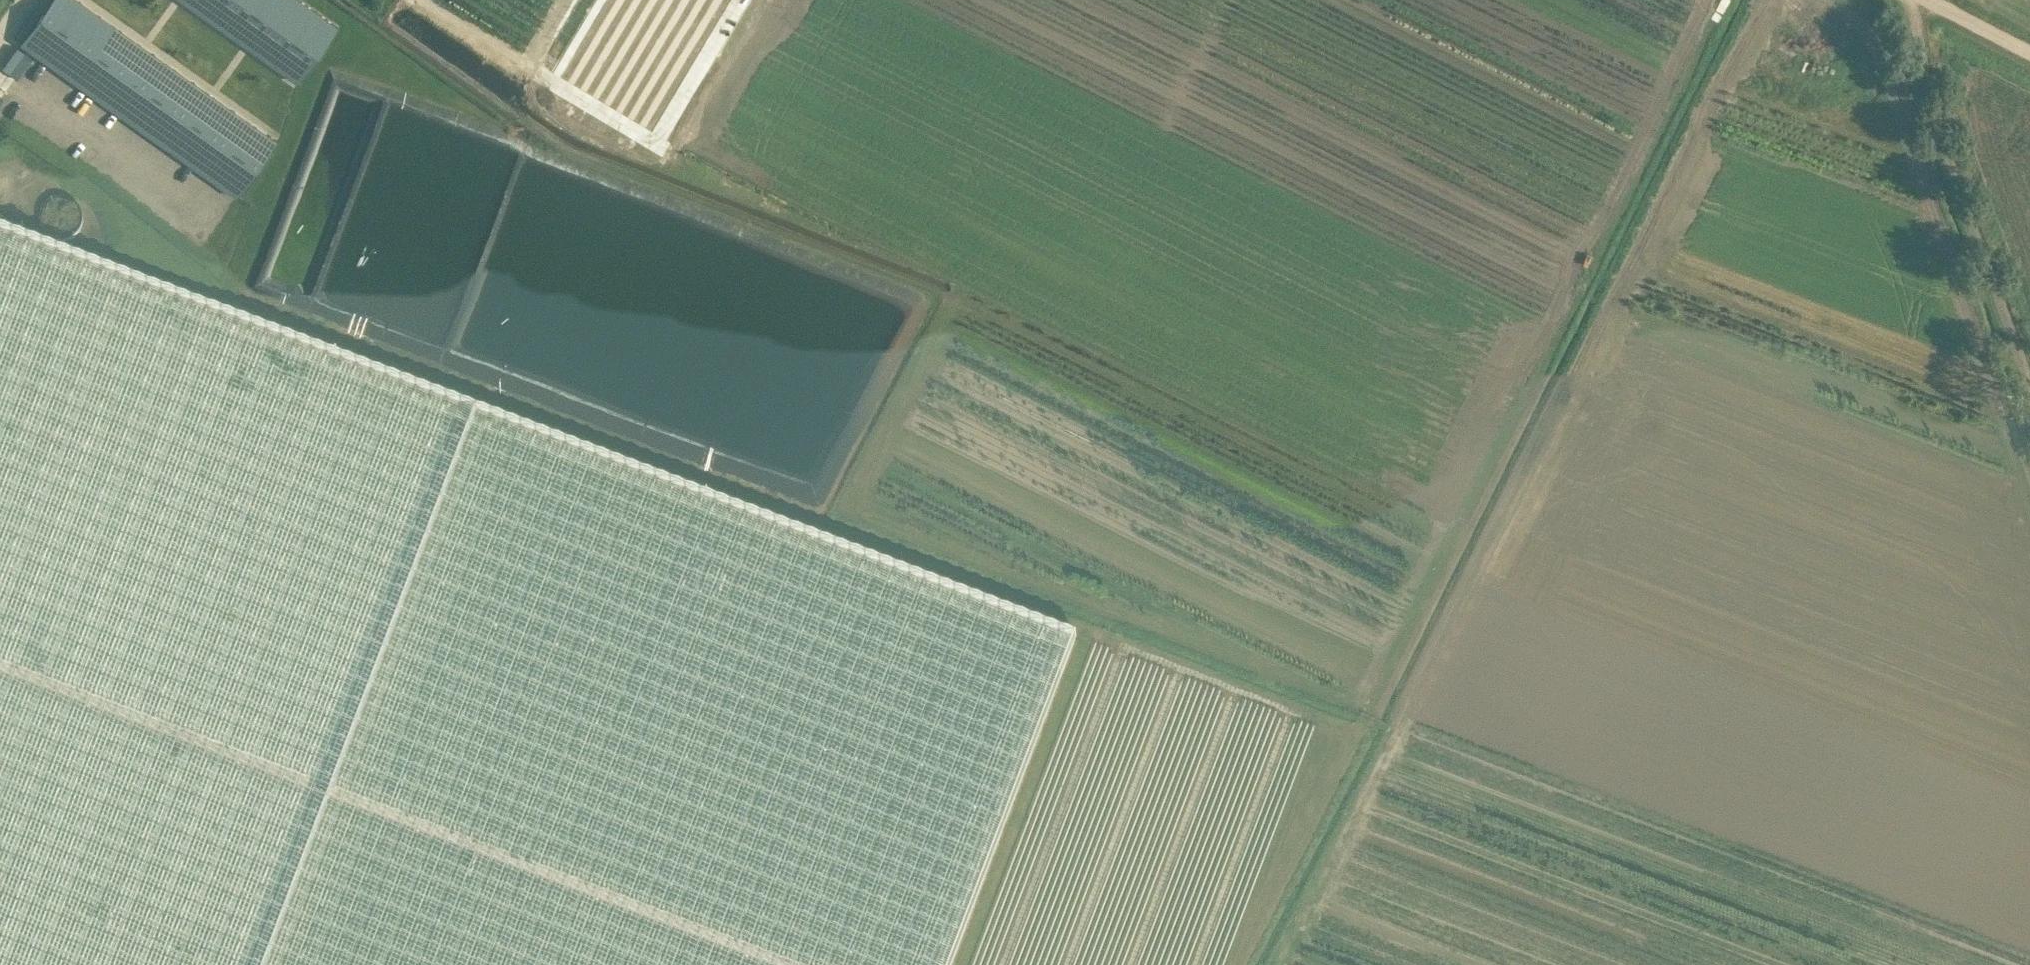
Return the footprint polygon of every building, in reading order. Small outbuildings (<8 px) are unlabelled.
[(77,8),(66,0),(50,0),(20,42),(41,57),(77,8)] [(201,3),(221,17),(233,0),(203,0),(201,3)] [(264,0),(233,0),(221,17),(241,31),(264,0)] [(261,45),(294,0),(264,0),(241,31),(261,45)] [(302,0),(294,0),(261,45),(281,60),(317,10),(302,0)] [(61,71),(97,22),(77,8),(41,57),(61,71)] [(281,60),(303,75),(338,25),(317,10),(281,60)] [(82,86),(117,36),(97,22),(61,71),(82,86)] [(137,50),(117,36),(82,86),(102,100),(137,50)] [(16,44),(3,65),(19,75),(32,53),(16,44)] [(137,50),(102,100),(115,109),(150,60),(137,50)] [(150,60),(115,109),(135,124),(170,74),(150,60)] [(135,124),(155,138),(190,88),(170,74),(135,124)] [(175,152),(210,103),(190,88),(155,138),(175,152)] [(175,152),(195,166),(230,117),(210,103),(175,152)] [(251,131),(230,117),(195,166),(215,181),(251,131)] [(251,131),(215,181),(237,196),(272,146),(251,131)] [(84,230),(86,221),(85,217),(84,212),(82,208),(78,204),(71,199),(67,198),(62,197),(57,198),(53,199),(49,201),(45,205),(40,212),(39,216),(38,222),(39,227),(40,231),(42,234),(46,239),(53,244),(60,245),(64,245),(72,243),(75,241),(79,238),(82,234),(84,230)] [(1075,641),(0,230),(0,964),(949,964),(1075,641)]
